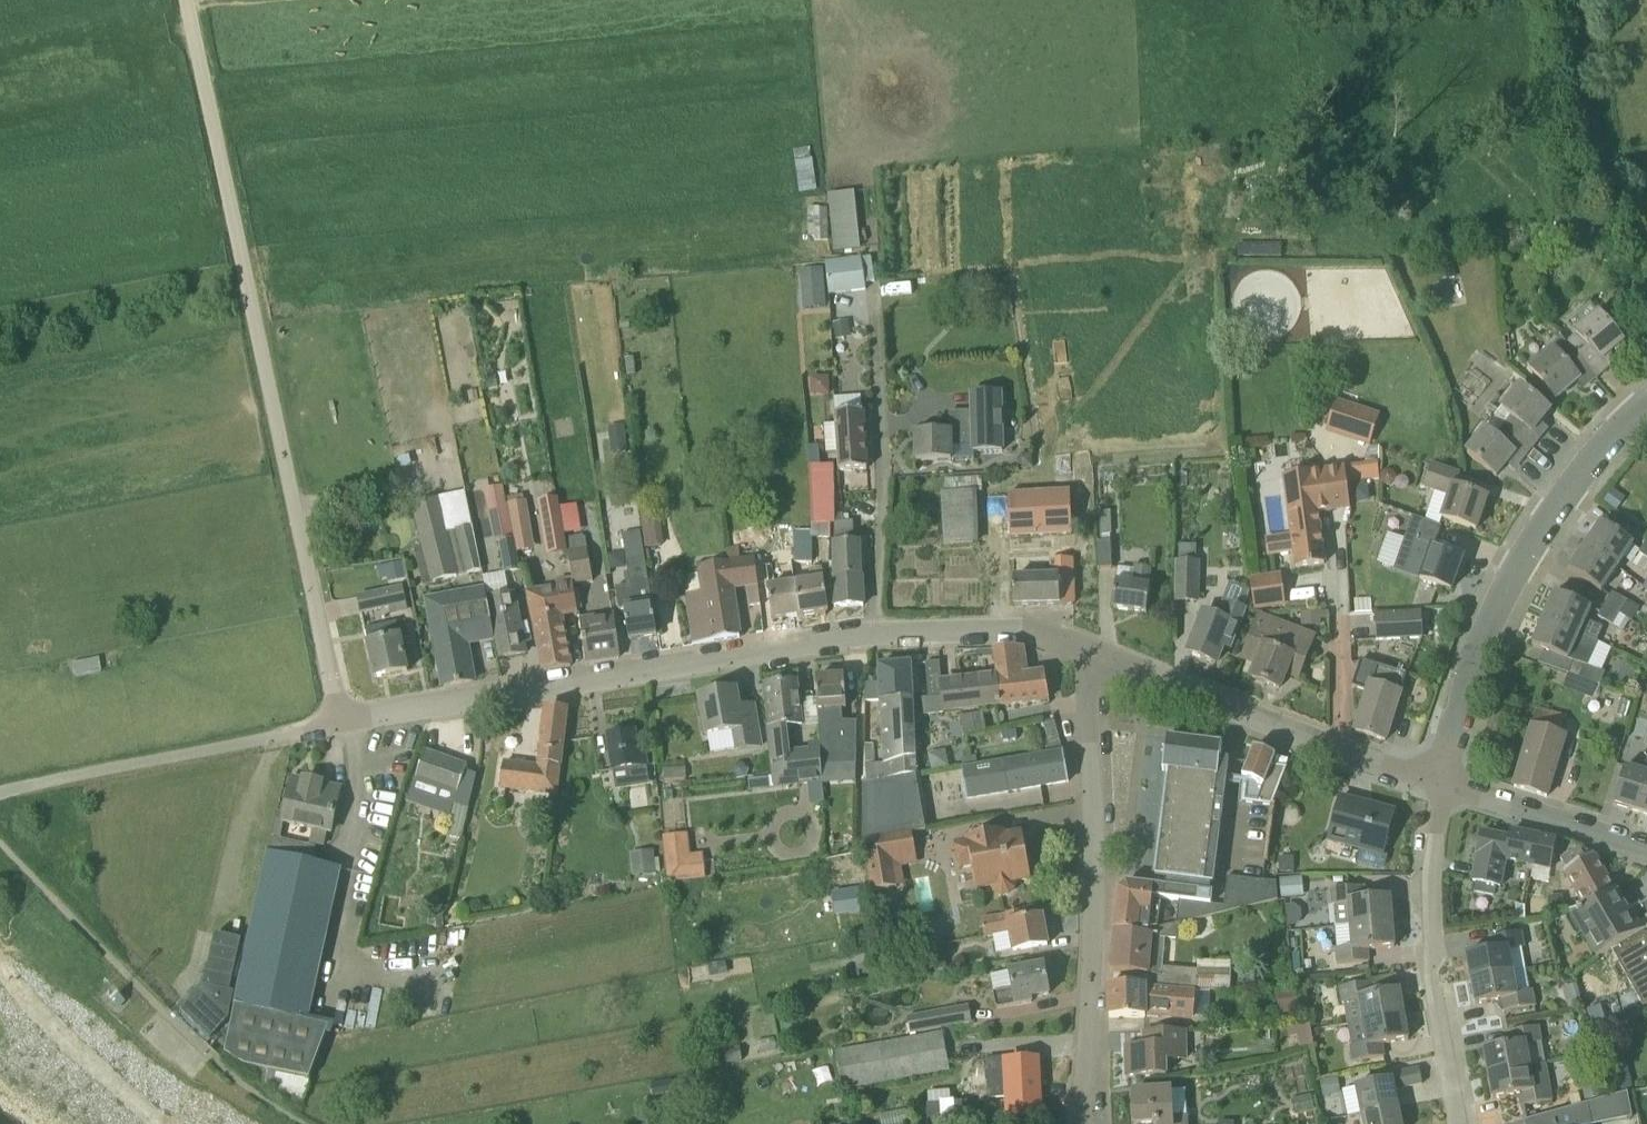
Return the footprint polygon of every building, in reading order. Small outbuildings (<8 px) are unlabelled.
[(823,192),(832,250),(857,246),(848,188),(823,192)] [(1432,260),(1438,282),(1456,278),(1450,255),(1432,260)] [(871,257),(862,258),(865,283),(875,281),(871,257)] [(866,289),(865,282),(862,258),(825,263),(829,294),(866,289)] [(801,269),(803,299),(825,298),(823,268),(801,269)] [(994,277),(972,279),(973,291),(995,290),(994,277)] [(1571,320),(1582,333),(1578,337),(1578,339),(1568,348),(1595,379),(1607,369),(1601,362),(1624,343),(1602,316),(1591,303),(1571,320)] [(848,320),(833,323),(836,340),(851,337),(848,320)] [(1595,379),(1568,348),(1561,341),(1529,368),(1556,400),(1579,381),(1584,388),(1595,379)] [(829,394),(828,374),(805,375),(806,395),(829,394)] [(1521,387),(1494,420),(1529,449),(1545,429),(1539,423),(1550,410),(1521,387)] [(950,431),(915,432),(916,461),(952,461),(952,460),(975,460),(974,452),(1003,452),(1001,392),(972,393),(972,412),(950,413),(950,431)] [(1336,399),(1326,433),(1370,447),(1380,414),(1336,399)] [(836,413),(837,424),(838,452),(839,471),(867,469),(863,412),(836,413)] [(1529,449),(1494,420),(1467,453),(1496,477),(1507,463),(1513,469),(1529,449)] [(827,453),(838,452),(837,424),(826,424),(827,453)] [(609,440),(625,439),(624,425),(608,427),(609,440)] [(1017,461),(1018,470),(1034,469),(1033,454),(1021,454),(1017,461)] [(1286,507),(1290,507),(1297,570),(1325,567),(1319,513),(1351,509),(1348,482),(1379,478),(1377,462),(1344,466),(1344,468),(1312,472),(1312,473),(1282,477),(1286,507)] [(1450,497),(1443,518),(1476,530),(1487,498),(1455,487),(1459,473),(1432,464),(1424,488),(1450,497)] [(833,465),(809,466),(811,524),(831,524),(834,524),(834,522),(833,465)] [(1392,470),(1386,470),(1382,475),(1382,481),(1386,485),(1392,485),(1396,482),(1397,475),(1392,470)] [(485,488),(495,541),(500,540),(504,563),(505,573),(522,570),(518,552),(509,505),(506,505),(502,485),(485,488)] [(1010,540),(1073,535),(1071,487),(1008,492),(1010,540)] [(1612,507),(1621,494),(1613,488),(1604,501),(1612,507)] [(973,542),(972,490),(937,491),(939,543),(973,542)] [(431,583),(481,570),(465,492),(411,505),(431,583)] [(547,557),(565,555),(565,551),(555,499),(538,502),(547,557)] [(509,504),(509,505),(518,552),(535,549),(526,501),(509,504)] [(1389,509),(1384,530),(1402,534),(1406,512),(1389,509)] [(1097,534),(1110,534),(1111,534),(1111,511),(1096,511),(1097,534)] [(1424,567),(1420,579),(1451,590),(1463,557),(1433,547),(1440,526),(1413,517),(1405,540),(1418,545),(1412,562),(1424,567)] [(834,543),(833,543),(834,578),(862,577),(862,576),(860,542),(853,542),(852,521),(849,522),(844,522),(842,522),(836,522),(834,522),(834,524),(834,543)] [(1585,546),(1618,568),(1634,544),(1601,522),(1585,546)] [(831,524),(811,524),(811,531),(811,537),(831,537),(831,524)] [(661,530),(643,533),(645,548),(663,546),(661,530)] [(794,531),(794,561),(811,561),(811,537),(811,531),(794,531)] [(1268,554),(1289,551),(1287,536),(1266,538),(1268,554)] [(1110,541),(1097,542),(1098,569),(1112,568),(1110,541)] [(1646,542),(1639,553),(1646,559),(1646,543),(1646,542)] [(649,585),(645,558),(643,545),(624,548),(630,585),(615,587),(619,610),(624,608),(629,639),(657,635),(649,585)] [(1195,545),(1180,545),(1180,560),(1176,560),(1175,602),(1199,603),(1199,561),(1194,560),(1195,545)] [(1569,569),(1601,591),(1618,568),(1585,546),(1569,569)] [(565,551),(565,555),(570,579),(571,585),(593,581),(587,547),(565,551)] [(686,597),(688,608),(694,645),(740,638),(733,589),(749,586),(751,606),(760,605),(755,559),(740,561),(738,550),(726,552),(728,562),(701,566),(705,594),(686,597)] [(1051,577),(1014,578),(1014,606),(1073,605),(1072,559),(1051,559),(1051,577)] [(401,562),(386,565),(390,582),(404,579),(401,562)] [(1133,583),(1116,580),(1112,608),(1146,613),(1150,586),(1149,585),(1151,568),(1135,566),(1133,583)] [(810,581),(794,583),(800,617),(829,612),(822,568),(814,569),(808,570),(810,581)] [(1249,578),(1254,610),(1285,606),(1281,573),(1249,578)] [(779,575),(766,577),(773,621),(800,617),(794,583),(781,585),(779,575)] [(862,577),(834,578),(834,582),(834,607),(863,605),(862,577)] [(529,604),(531,603),(544,671),(571,667),(563,623),(564,622),(564,617),(576,615),(571,585),(570,579),(554,582),(555,585),(526,591),(529,604)] [(1232,651),(1247,609),(1244,608),(1250,591),(1230,583),(1217,615),(1203,609),(1186,652),(1216,664),(1222,647),(1232,651)] [(495,641),(487,598),(485,586),(425,598),(442,687),(475,681),(468,646),(495,641)] [(406,610),(402,588),(358,598),(361,613),(391,607),(392,613),(406,610)] [(1580,634),(1597,641),(1603,628),(1586,621),(1591,608),(1555,592),(1544,618),(1580,634)] [(1605,604),(1620,613),(1627,600),(1612,592),(1605,604)] [(515,593),(487,598),(495,641),(498,658),(525,653),(515,593)] [(1371,598),(1355,599),(1355,613),(1372,612),(1371,598)] [(1620,613),(1630,620),(1632,620),(1639,608),(1627,600),(1620,613)] [(1613,625),(1620,613),(1605,604),(1598,616),(1613,625)] [(1376,640),(1423,638),(1421,610),(1375,612),(1376,640)] [(1321,625),(1321,611),(1301,611),(1302,625),(1321,625)] [(617,659),(617,657),(610,614),(580,619),(587,664),(617,659)] [(1532,645),(1567,660),(1562,673),(1568,675),(1598,685),(1600,686),(1605,672),(1587,666),(1598,641),(1597,641),(1580,634),(1544,618),(1532,645)] [(1289,633),(1256,620),(1241,657),(1258,664),(1252,678),(1280,689),(1286,673),(1295,677),(1305,653),(1307,654),(1314,637),(1291,628),(1289,633)] [(403,650),(396,622),(365,629),(368,643),(375,678),(407,672),(403,650)] [(1023,648),(993,649),(997,677),(1001,705),(1049,700),(1045,673),(1020,676),(1018,664),(1025,663),(1023,648)] [(1353,686),(1368,691),(1355,731),(1385,741),(1406,674),(1361,660),(1353,686)] [(911,663),(879,666),(881,701),(913,700),(911,663)] [(1594,696),(1598,685),(1568,675),(1564,686),(1589,694),(1594,696)] [(816,679),(819,741),(821,767),(856,766),(857,741),(833,742),(832,709),(847,708),(845,677),(816,679)] [(942,683),(943,696),(944,712),(1001,705),(997,677),(942,683)] [(764,685),(772,762),(791,759),(787,726),(802,724),(798,681),(764,685)] [(929,698),(943,696),(942,683),(928,685),(929,698)] [(756,727),(757,727),(754,705),(739,708),(736,690),(699,696),(703,718),(706,736),(731,731),(735,752),(760,748),(756,727)] [(943,696),(929,698),(923,699),(924,715),(944,712),(943,696)] [(867,784),(917,775),(918,775),(913,700),(881,701),(885,763),(865,764),(867,784)] [(556,794),(567,709),(547,708),(538,768),(505,763),(501,788),(556,794)] [(1559,736),(1565,717),(1537,709),(1514,787),(1547,797),(1566,738),(1559,736)] [(1038,755),(1062,749),(1054,719),(1044,722),(1048,738),(1035,742),(1038,755)] [(1003,741),(1017,739),(1016,729),(1001,731),(1003,741)] [(613,771),(647,765),(644,748),(637,749),(635,732),(608,736),(613,771)] [(1179,906),(1177,924),(1184,923),(1223,913),(1278,901),(1276,882),(1227,876),(1224,906),(1211,905),(1212,894),(1210,894),(1211,885),(1214,885),(1229,760),(1221,759),(1223,744),(1167,737),(1163,770),(1169,771),(1156,877),(1167,879),(1165,888),(1128,883),(1118,890),(1113,929),(1116,930),(1139,933),(1158,928),(1160,904),(1179,906)] [(1287,768),(1272,765),(1276,756),(1254,747),(1242,777),(1246,778),(1243,802),(1272,806),(1287,768)] [(428,786),(457,796),(468,766),(425,751),(415,780),(429,784),(428,786)] [(1069,781),(1064,753),(973,769),(978,797),(1069,781)] [(962,758),(963,766),(978,765),(977,756),(962,758)] [(1625,766),(1613,804),(1641,813),(1646,792),(1646,773),(1625,766)] [(688,767),(665,769),(666,780),(688,778),(688,767)] [(917,775),(867,784),(863,785),(863,840),(912,831),(925,829),(917,775)] [(304,779),(303,781),(294,778),(286,816),(277,814),(269,854),(267,854),(225,1048),(242,1063),(252,1066),(269,1070),(309,1079),(326,1036),(330,1027),(307,1022),(341,869),(313,863),(317,845),(324,846),(327,832),(330,833),(340,788),(323,784),(322,783),(323,782),(304,778),(304,779)] [(1383,853),(1394,811),(1341,797),(1330,840),(1360,848),(1356,862),(1377,867),(1379,867),(1381,866),(1383,866),(1384,865),(1384,863),(1385,862),(1387,854),(1383,853)] [(446,834),(463,838),(470,806),(453,802),(446,834)] [(701,878),(700,851),(686,852),(685,831),(659,833),(662,880),(701,878)] [(912,831),(863,840),(861,840),(870,891),(904,885),(901,867),(918,864),(912,831)] [(1477,883),(1475,891),(1494,895),(1495,886),(1500,887),(1506,860),(1534,866),(1541,837),(1512,831),(1510,838),(1481,832),(1477,854),(1478,855),(1473,882),(1477,883)] [(976,889),(990,886),(993,893),(998,896),(1009,894),(1014,889),(1015,882),(1030,879),(1029,872),(1032,867),(1031,859),(1026,855),(1024,841),(1015,835),(1003,837),(1002,832),(980,836),(964,839),(965,841),(954,843),(959,871),(972,868),(976,889)] [(1551,869),(1557,840),(1541,837),(1534,866),(1551,869)] [(1561,858),(1568,869),(1564,871),(1578,895),(1585,908),(1614,891),(1593,854),(1587,858),(1580,847),(1561,858)] [(653,850),(631,853),(633,877),(656,875),(653,850)] [(1295,871),(1294,856),(1279,857),(1280,872),(1295,871)] [(1304,896),(1303,877),(1280,879),(1282,898),(1304,896)] [(1331,889),(1332,905),(1334,927),(1350,925),(1392,921),(1390,896),(1363,899),(1362,886),(1331,889)] [(864,912),(860,888),(840,891),(844,915),(864,912)] [(1626,911),(1615,892),(1616,891),(1615,890),(1614,891),(1585,908),(1572,915),(1597,959),(1609,952),(1608,949),(1646,927),(1646,917),(1646,916),(1646,899),(1626,911)] [(1525,919),(1525,906),(1516,904),(1516,906),(1516,920),(1525,919)] [(1022,913),(982,919),(985,937),(1010,933),(1013,951),(1048,945),(1043,916),(1023,920),(1022,913)] [(1394,947),(1392,921),(1350,925),(1352,947),(1336,948),(1337,965),(1369,962),(1368,950),(1394,947)] [(1177,924),(1158,928),(1139,933),(1116,930),(1112,972),(1143,974),(1142,985),(1145,985),(1145,986),(1176,989),(1194,991),(1222,990),(1225,990),(1231,990),(1231,962),(1197,960),(1196,970),(1160,967),(1162,938),(1178,940),(1179,927),(1183,927),(1184,923),(1177,924)] [(1608,949),(1609,952),(1612,951),(1643,1008),(1646,1006),(1646,927),(1608,949)] [(1466,954),(1471,979),(1512,972),(1508,950),(1524,947),(1521,932),(1490,937),(1492,949),(1466,954)] [(229,1018),(235,993),(230,992),(242,940),(216,934),(204,986),(185,1007),(181,1011),(211,1038),(212,1036),(229,1018)] [(933,953),(936,972),(947,970),(944,951),(933,953)] [(1044,964),(1009,971),(1012,989),(993,993),(996,1008),(1032,1002),(1031,998),(1049,994),(1044,964)] [(1512,972),(1471,979),(1475,1005),(1502,1000),(1504,1012),(1534,1006),(1532,990),(1516,993),(1512,972)] [(1340,988),(1343,1004),(1347,1025),(1404,1015),(1399,990),(1373,994),(1371,982),(1340,988)] [(1562,986),(1565,997),(1579,993),(1576,982),(1562,986)] [(1193,1019),(1194,999),(1194,991),(1176,989),(1145,986),(1145,985),(1142,985),(1108,986),(1109,1018),(1145,1017),(1145,1015),(1193,1019)] [(1279,1014),(1306,1010),(1303,986),(1276,990),(1279,1014)] [(907,1016),(910,1033),(971,1022),(968,1005),(907,1016)] [(1587,1009),(1595,1034),(1608,1029),(1600,1005),(1587,1009)] [(1408,1040),(1404,1015),(1347,1025),(1354,1062),(1384,1057),(1382,1045),(1408,1040)] [(1299,1047),(1313,1044),(1310,1023),(1286,1027),(1288,1037),(1297,1036),(1299,1047)] [(1483,1049),(1488,1074),(1530,1066),(1526,1045),(1541,1042),(1538,1027),(1508,1032),(1510,1044),(1483,1049)] [(1143,1034),(1144,1047),(1125,1047),(1126,1076),(1166,1075),(1166,1060),(1186,1059),(1185,1033),(1143,1034)] [(940,1036),(834,1055),(841,1089),(947,1068),(940,1036)] [(742,1062),(739,1047),(724,1049),(727,1064),(742,1062)] [(1040,1114),(1037,1058),(1005,1061),(1005,1055),(983,1057),(985,1078),(992,1077),(993,1098),(909,1105),(911,1123),(951,1123),(958,1123),(958,1121),(1040,1114)] [(1552,1100),(1549,1085),(1545,1064),(1530,1066),(1488,1074),(1492,1099),(1519,1094),(1521,1106),(1552,1100)] [(310,1079),(309,1079),(269,1070),(252,1066),(252,1070),(251,1074),(306,1101),(307,1096),(310,1082),(310,1079)] [(1355,1086),(1361,1114),(1398,1106),(1395,1090),(1422,1084),(1419,1069),(1391,1075),(1391,1079),(1355,1086)] [(1629,1071),(1612,1075),(1616,1093),(1633,1088),(1629,1071)] [(1338,1077),(1320,1080),(1323,1096),(1340,1093),(1338,1077)] [(1607,1080),(1582,1084),(1585,1101),(1610,1097),(1607,1080)] [(1186,1117),(1185,1090),(1133,1093),(1135,1123),(1154,1123),(1187,1123),(1186,1117)] [(1523,1122),(1524,1123),(1591,1123),(1593,1123),(1586,1103),(1523,1122)] [(1361,1114),(1363,1123),(1402,1123),(1398,1106),(1361,1114)]
